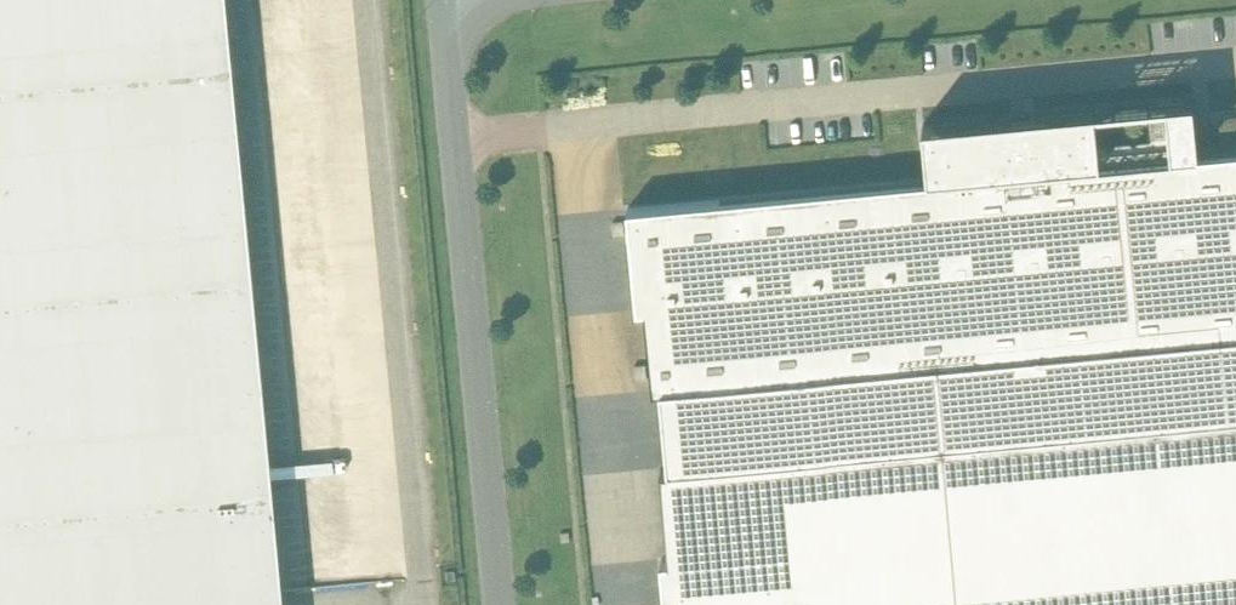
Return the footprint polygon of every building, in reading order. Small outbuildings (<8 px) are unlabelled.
[(220,0),(0,0),(0,604),(278,604),(220,0)] [(634,276),(637,276),(639,298),(638,298),(638,299),(639,305),(637,305),(637,310),(646,309),(653,391),(661,390),(665,436),(667,436),(668,441),(667,441),(667,442),(668,442),(670,464),(668,464),(668,468),(663,469),(661,469),(670,559),(664,559),(661,559),(663,575),(665,575),(666,580),(665,581),(665,582),(666,582),(668,603),(666,604),(708,604),(813,595),(814,604),(1235,604),(1235,151),(1198,154),(1198,152),(1199,152),(1194,98),(923,123),(928,177),(930,177),(930,180),(628,208),(634,276)] [(575,373),(576,386),(595,385),(594,372),(575,373)]
